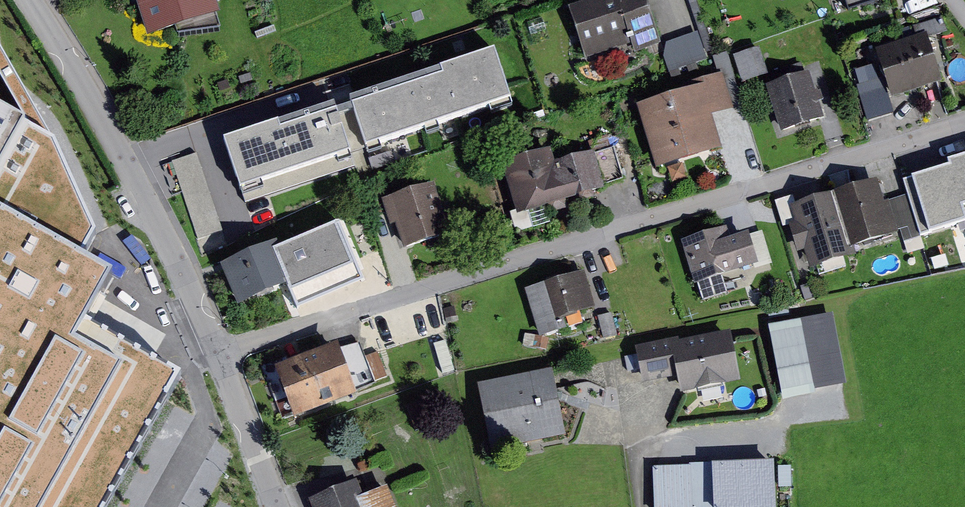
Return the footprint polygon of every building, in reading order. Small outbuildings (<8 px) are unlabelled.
[(151,36),(224,13),(220,0),(140,0),(151,36)] [(613,0),(596,0),(574,7),(590,58),(636,44),(638,52),(664,44),(650,0),(613,0)] [(702,32),(673,43),(670,55),(676,72),(712,59),(702,32)] [(890,76),(862,85),(875,125),(901,116),(895,98),(948,81),(937,46),(933,33),(882,50),(890,76)] [(520,101),(500,45),(365,92),(385,148),(520,101)] [(762,46),(737,53),(745,82),(770,75),(762,46)] [(813,71),(771,85),(787,132),(830,118),(825,101),(828,100),(825,90),(820,92),(813,71)] [(696,89),(642,105),(661,170),(727,150),(717,116),(740,110),(728,72),(694,83),(696,89)] [(39,114),(0,92),(0,184),(39,114)] [(0,184),(0,506),(112,506),(187,371),(104,326),(134,270),(94,248),(109,222),(67,132),(39,114),(0,184)] [(556,148),(505,164),(522,216),(631,181),(620,147),(601,153),(600,149),(560,162),(556,148)] [(951,169),(942,171),(955,216),(964,213),(964,153),(948,158),(951,169)] [(882,179),(838,193),(856,249),(860,247),(904,234),(902,230),(906,229),(910,241),(926,236),(913,194),(889,202),(882,179)] [(394,226),(399,224),(408,249),(456,233),(440,182),(386,200),(394,226)] [(838,193),(796,206),(801,221),(793,224),(802,252),(811,250),(816,268),(863,254),(860,247),(856,249),(838,193)] [(936,194),(918,200),(928,230),(946,224),(936,194)] [(348,217),(225,264),(241,306),(296,285),(304,307),(372,281),(348,217)] [(753,232),(736,237),(732,226),(686,240),(699,286),(704,284),(709,301),(733,294),(728,277),(777,262),(768,231),(754,236),(753,232)] [(590,271),(530,288),(545,337),(564,332),(561,321),(601,309),(590,271)] [(484,298),(469,303),(472,314),(488,309),(484,298)] [(617,313),(603,316),(609,339),(623,335),(617,313)] [(805,322),(775,328),(789,399),(819,393),(805,322)] [(684,338),(640,347),(647,382),(682,376),(686,394),(746,382),(736,332),(685,342),(684,338)] [(340,345),(278,368),(298,420),(362,396),(359,389),(395,376),(385,351),(370,356),(364,342),(342,351),(340,345)] [(557,370),(483,386),(497,452),(571,436),(557,370)] [(310,492),(316,506),(415,506),(395,458),(310,492)] [(659,466),(660,506),(781,506),(781,462),(659,466)]
